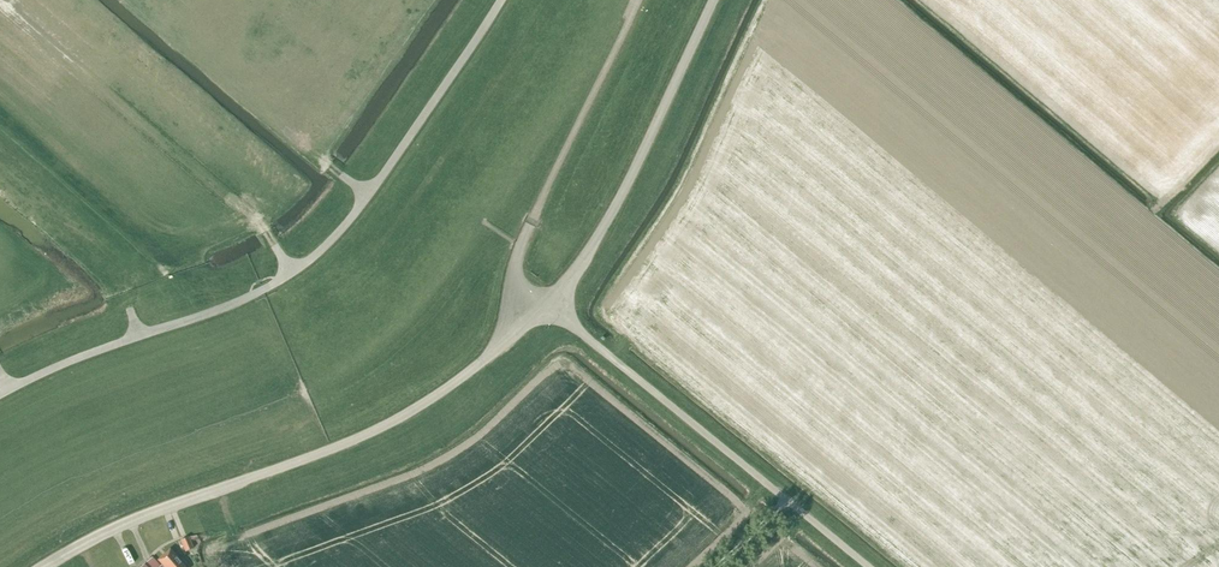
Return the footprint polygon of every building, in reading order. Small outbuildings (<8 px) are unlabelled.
[(184,551),(192,548),(187,537),(180,540),(184,551)] [(164,566),(185,566),(169,549),(162,555),(158,550),(152,555),(157,560),(161,565),(164,566)] [(161,565),(160,566),(151,557),(141,566),(164,566),(161,565)]
